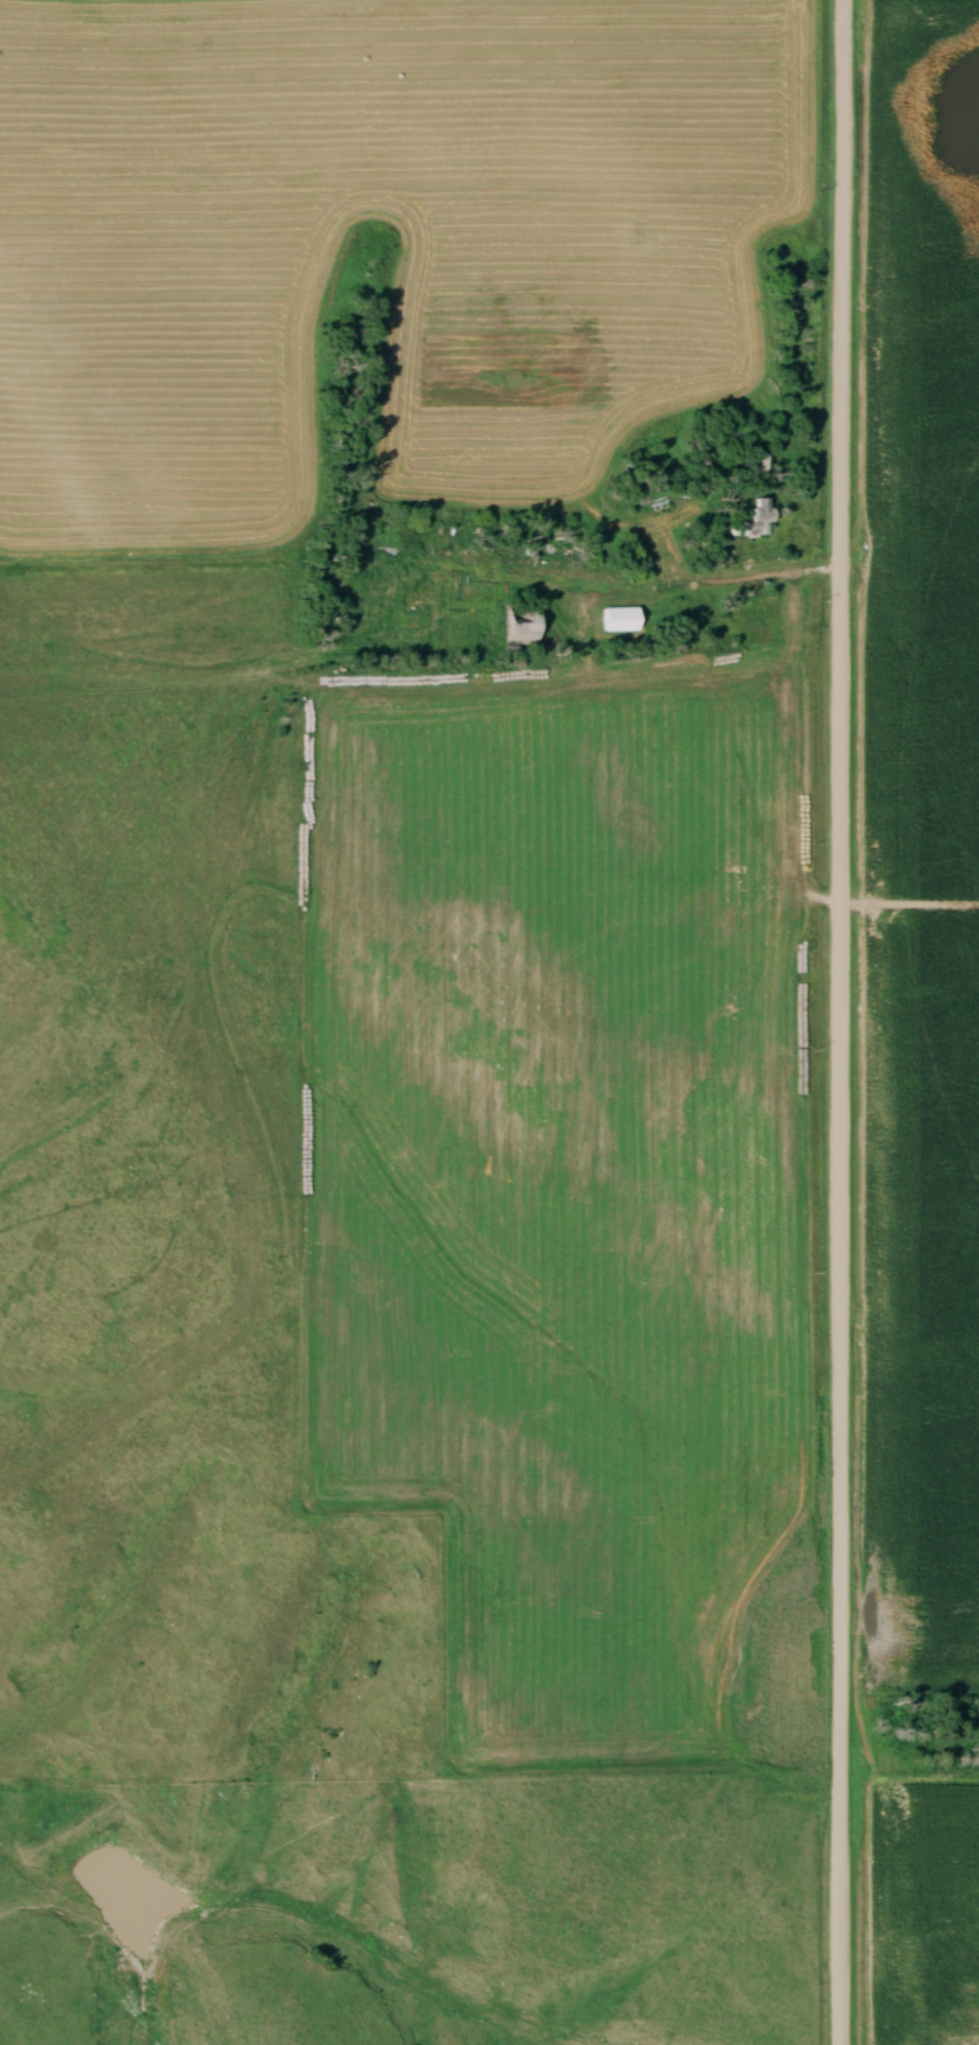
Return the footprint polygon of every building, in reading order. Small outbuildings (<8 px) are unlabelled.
[(756,536),(773,536),(773,500),(756,500),(756,536)] [(644,632),(644,610),(606,610),(606,632),(644,632)] [(545,617),(512,617),(512,647),(545,647),(545,617)]
